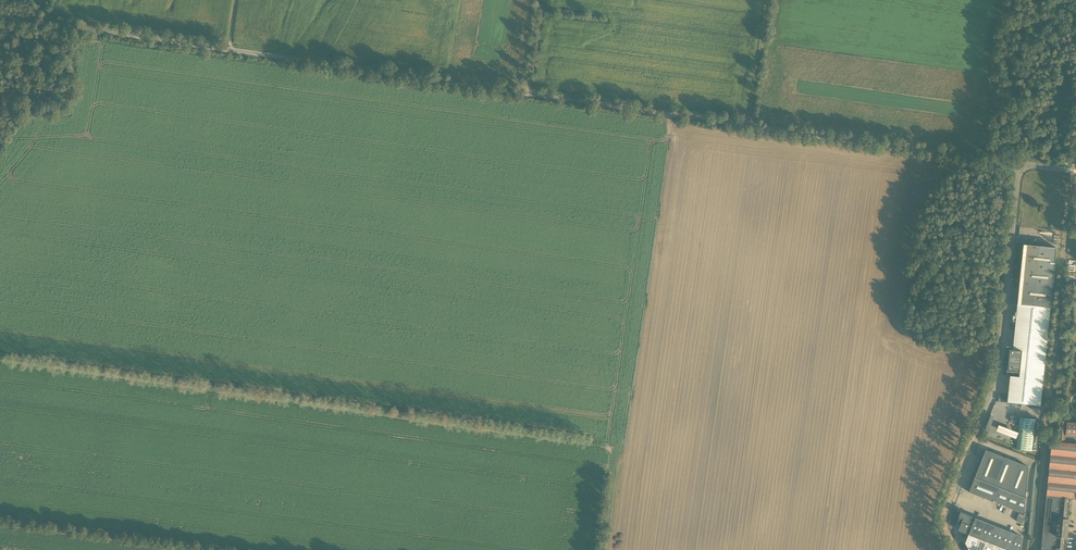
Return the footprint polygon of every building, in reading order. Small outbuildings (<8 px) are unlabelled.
[(1040,406),(1056,248),(1023,245),(1012,350),(1009,350),(1007,376),(1010,376),(1007,403),(1040,406)] [(988,431),(987,434),(996,437),(998,433),(989,431),(990,427),(991,427),(994,415),(990,413),(985,430),(988,431)] [(1032,452),(1035,419),(1020,417),(1017,450),(1032,452)] [(1059,422),(1057,443),(1065,444),(1065,436),(1075,437),(1075,424),(1059,422)] [(996,430),(1016,438),(1019,431),(999,424),(996,430)] [(1050,457),(1075,459),(1075,445),(1065,444),(1057,443),(1052,442),(1050,457)] [(1028,469),(985,452),(969,493),(1024,514),(1028,469)] [(1049,470),(1075,473),(1075,459),(1050,457),(1049,470)] [(1048,484),(1075,487),(1075,473),(1049,470),(1048,484)] [(1046,497),(1070,499),(1075,500),(1075,487),(1048,484),(1046,497)] [(1041,549),(1064,549),(1070,499),(1046,497),(1041,549)] [(956,524),(960,526),(958,531),(968,535),(1007,549),(1020,549),(1022,538),(961,513),(956,524)] [(968,535),(965,543),(969,549),(1007,549),(968,535)]
